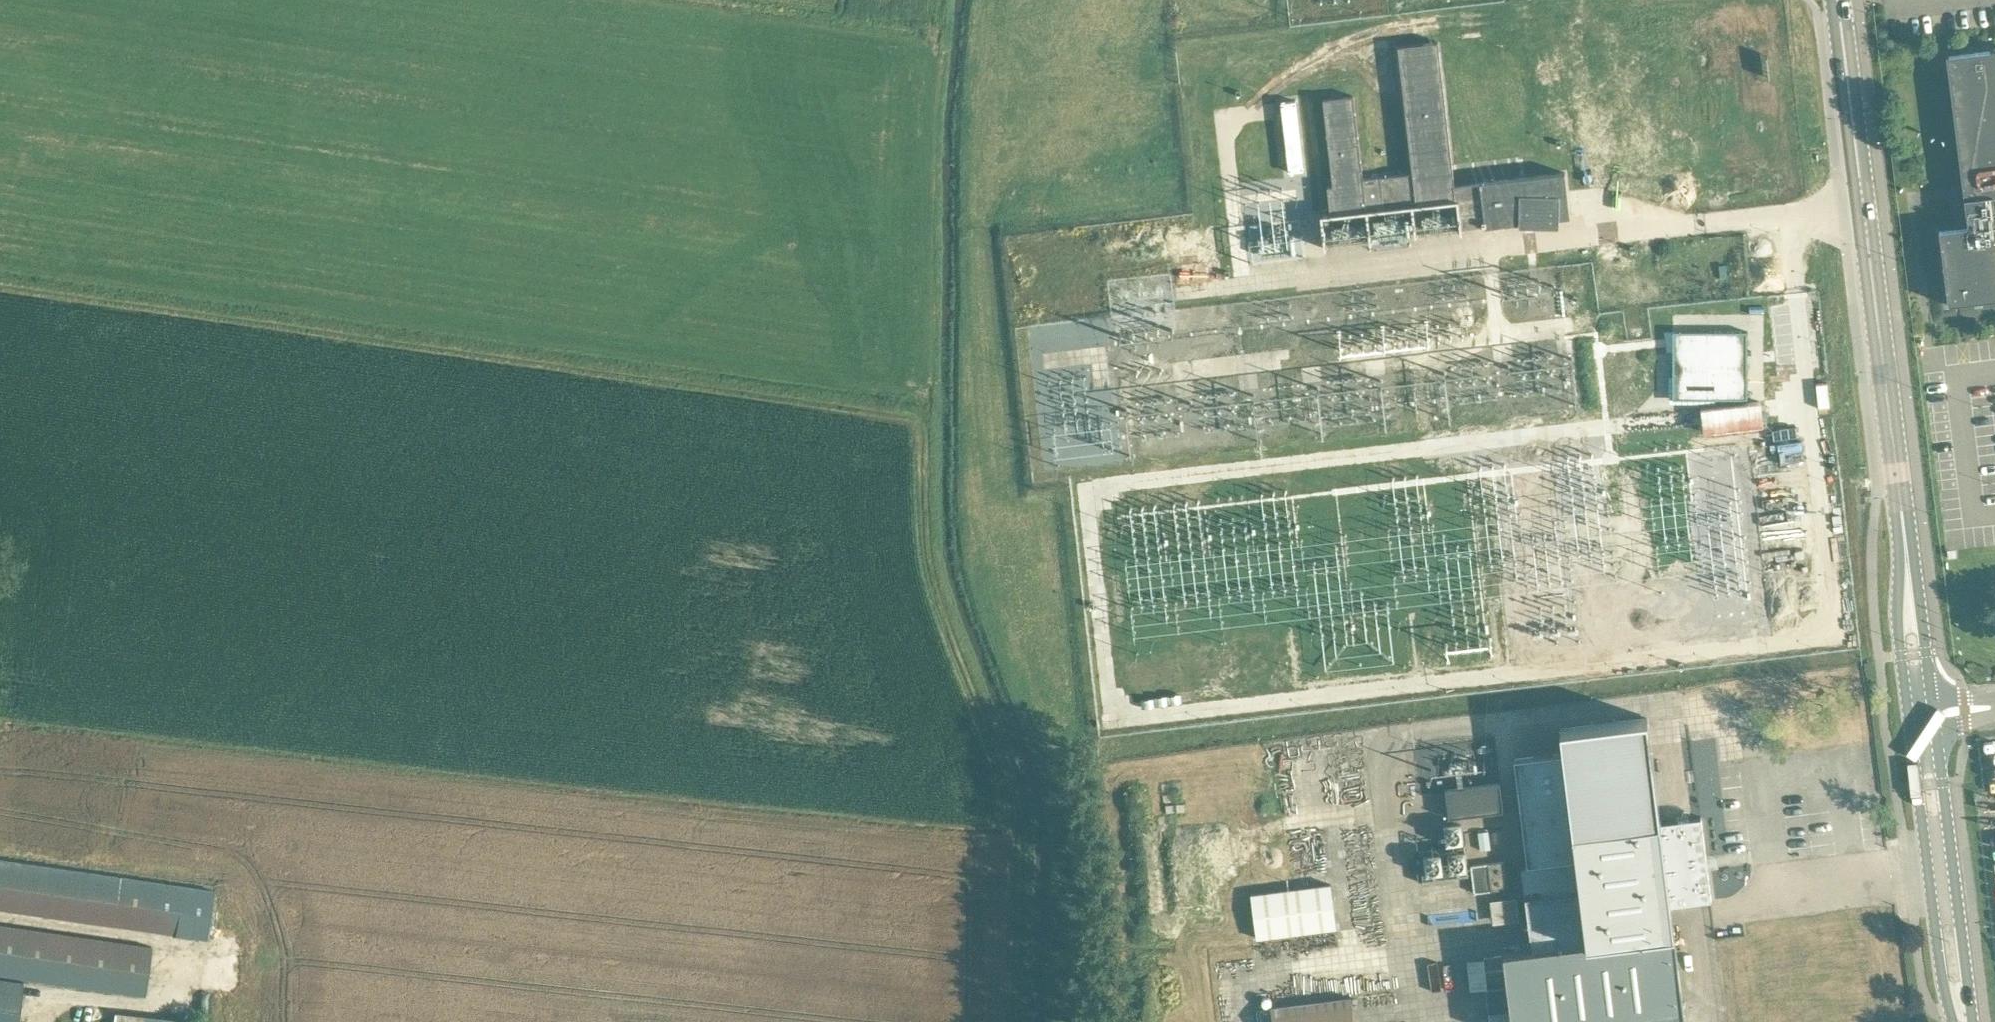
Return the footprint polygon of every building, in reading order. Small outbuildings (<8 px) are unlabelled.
[(1570,216),(1565,172),(1455,185),(1438,41),(1398,46),(1413,173),(1363,178),(1354,95),(1323,98),(1333,185),(1327,186),(1331,213),(1321,214),(1325,248),(1327,248),(1323,216),(1367,211),(1412,205),(1456,200),(1460,232),(1462,232),(1461,227),(1485,224),(1485,226),(1570,216)] [(1994,298),(1994,48),(1946,54),(1964,199),(1951,200),(1955,228),(1939,230),(1948,304),(1994,298)] [(1296,99),(1281,102),(1289,172),(1304,170),(1296,99)] [(1747,331),(1673,331),(1673,399),(1747,399),(1747,331)] [(1947,333),(1941,337),(1953,355),(1960,350),(1947,333)] [(1673,933),(1670,905),(1712,899),(1701,816),(1660,821),(1647,718),(1561,728),(1564,753),(1514,759),(1528,865),(1521,866),(1525,896),(1532,949),(1504,952),(1508,984),(1486,987),(1489,1010),(1490,1021),(1645,1021),(1684,1017),(1673,933)] [(1504,811),(1500,783),(1445,790),(1449,818),(1504,811)] [(1491,822),(1492,844),(1505,844),(1504,821),(1491,822)] [(1464,842),(1462,825),(1444,827),(1446,845),(1464,842)] [(1468,875),(1465,846),(1415,852),(1418,881),(1468,875)] [(207,939),(214,894),(0,861),(0,909),(110,924),(207,939)] [(1471,865),(1475,893),(1509,888),(1505,861),(1471,865)] [(1329,884),(1251,894),(1256,938),(1335,928),(1329,884)] [(143,995),(150,947),(0,926),(0,974),(143,995)] [(1314,936),(1315,958),(1334,958),(1333,936),(1314,936)] [(1505,981),(1502,955),(1484,957),(1487,983),(1505,981)] [(25,981),(0,977),(0,1021),(19,1021),(25,981)] [(1273,1021),(1355,1021),(1352,997),(1271,1007),(1273,1021)]
